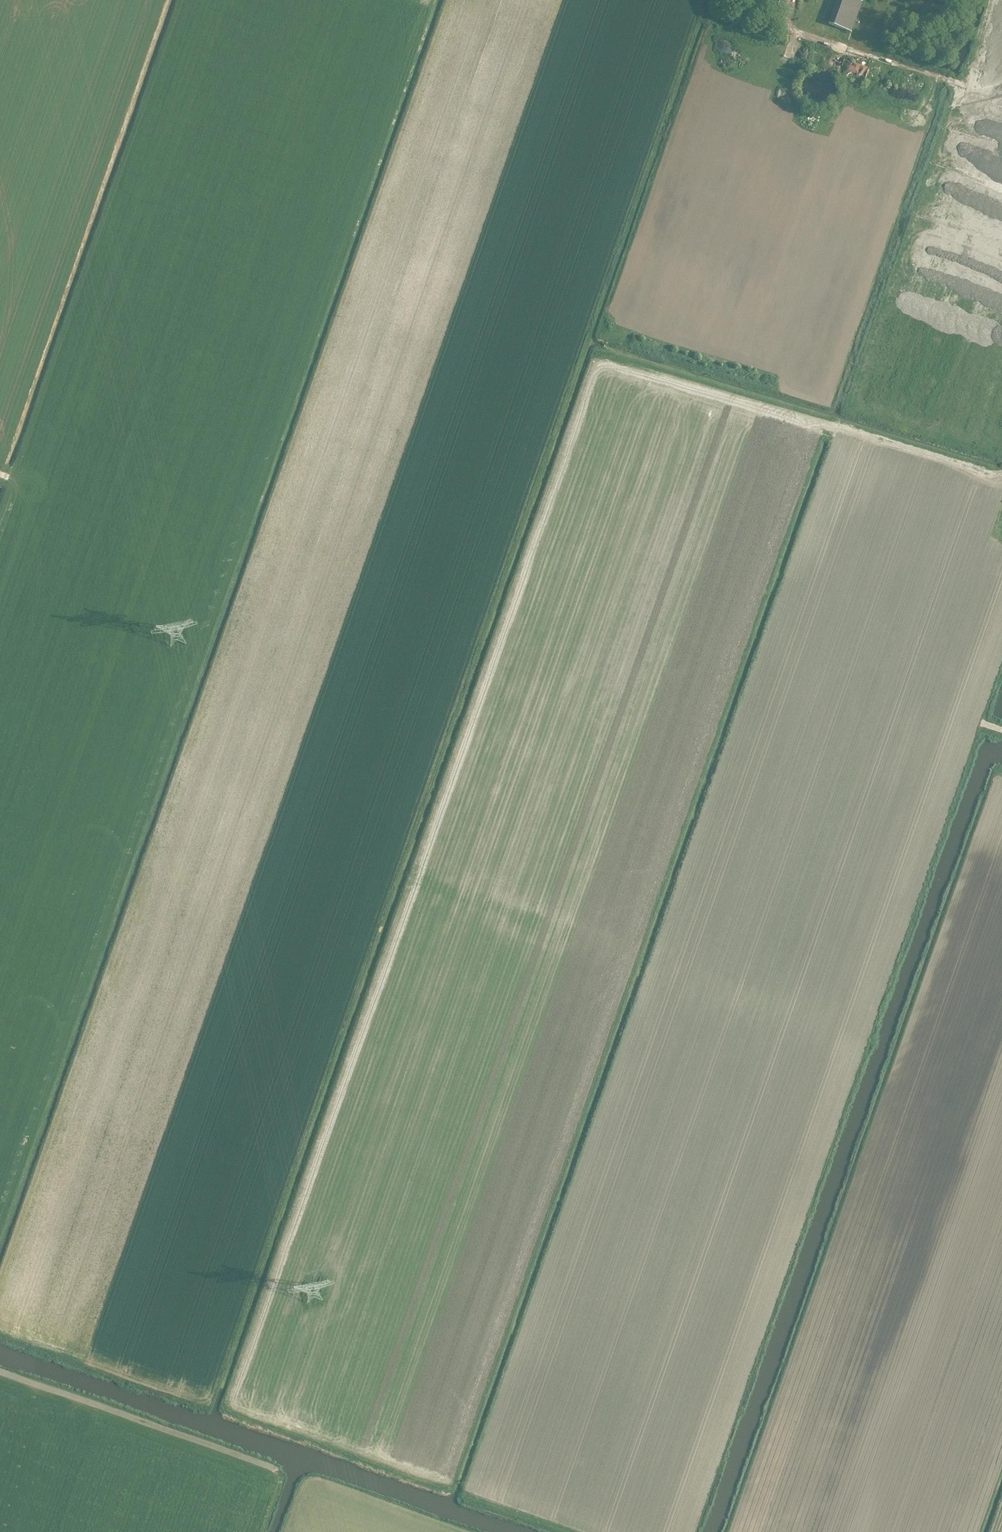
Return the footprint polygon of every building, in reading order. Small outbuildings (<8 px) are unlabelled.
[(786,10),(790,0),(771,0),(769,4),(786,10)] [(828,22),(851,31),(862,0),(861,0),(836,0),(828,22)] [(838,74),(864,82),(869,66),(844,58),(838,74)]
